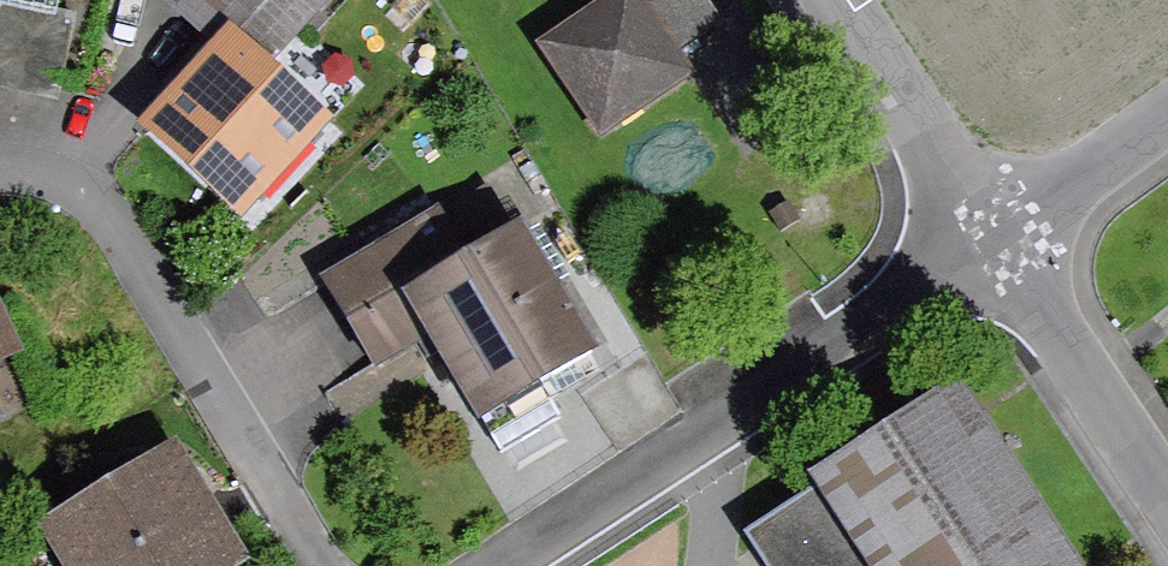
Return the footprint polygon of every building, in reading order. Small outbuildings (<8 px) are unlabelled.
[(0,18),(0,77),(59,90),(75,16),(4,0),(0,18)] [(313,123),(258,72),(324,0),(172,0),(210,35),(169,79),(187,96),(158,127),(240,202),(313,123)] [(600,9),(544,47),(602,132),(688,75),(673,53),(718,22),(703,0),(594,0),(600,9)] [(532,376),(537,384),(590,352),(520,234),(511,240),(483,193),(440,218),(438,214),(326,280),(377,365),(431,333),(477,409),(532,376)] [(754,536),(773,565),(1065,565),(955,394),(823,481),(829,487),(754,536)] [(88,565),(200,565),(218,555),(168,472),(67,533),(88,565)]
